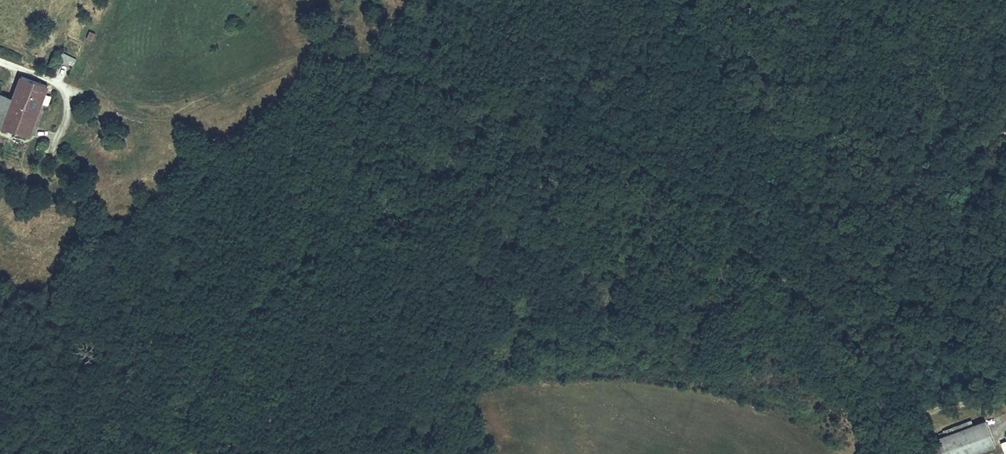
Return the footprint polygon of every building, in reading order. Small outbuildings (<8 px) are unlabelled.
[(73,65),(76,57),(61,52),(58,59),(73,65)] [(8,115),(35,125),(49,84),(22,74),(14,96),(8,115)] [(4,128),(8,115),(14,96),(0,91),(0,126),(4,128)] [(8,115),(4,128),(32,136),(35,125),(8,115)] [(32,171),(26,185),(41,191),(46,177),(32,171)] [(929,453),(975,453),(997,446),(987,418),(924,442),(929,453)]
